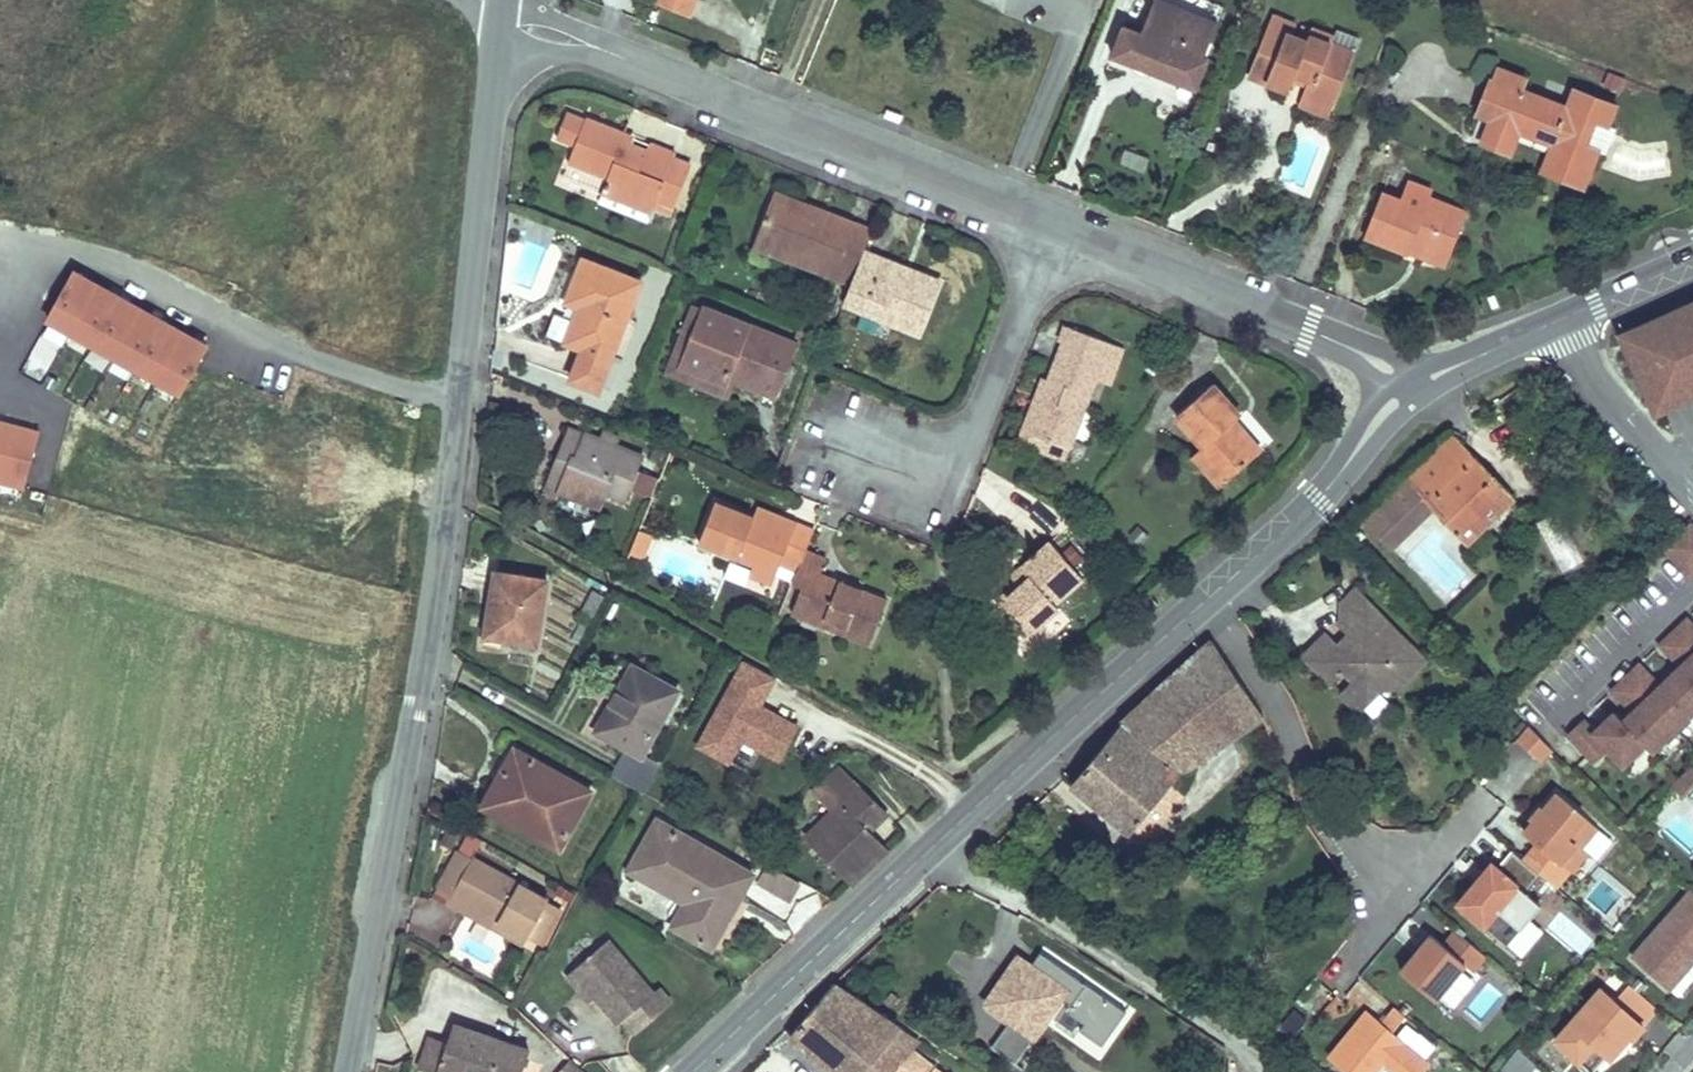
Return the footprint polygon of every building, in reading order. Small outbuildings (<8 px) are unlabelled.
[(692,15),(698,0),(656,0),(692,15)] [(1209,60),(1198,55),(1204,40),(1211,43),(1219,23),(1162,0),(1156,0),(1143,33),(1125,26),(1113,56),(1132,63),(1151,71),(1160,74),(1165,76),(1186,85),(1193,87),(1197,89),(1209,60)] [(1297,26),(1274,17),(1250,75),(1291,91),(1297,75),(1310,80),(1304,96),(1335,107),(1359,46),(1361,40),(1338,31),(1335,38),(1313,29),(1308,43),(1293,37),(1297,26)] [(1299,39),(1308,43),(1313,29),(1304,25),(1299,39)] [(1555,147),(1545,171),(1585,187),(1599,151),(1587,146),(1596,120),(1609,126),(1617,106),(1577,90),(1569,108),(1524,89),(1528,79),(1501,68),(1473,138),(1512,153),(1521,132),(1524,123),(1559,136),(1555,147)] [(1335,107),(1304,96),(1301,104),(1331,116),(1335,107)] [(570,162),(609,178),(605,187),(655,207),(675,159),(677,154),(651,144),(648,150),(624,140),(626,134),(587,118),(587,120),(569,113),(560,134),(578,141),(576,145),(570,162)] [(1596,120),(1587,146),(1599,151),(1607,154),(1618,129),(1609,126),(1596,120)] [(1555,147),(1559,136),(1524,123),(1521,132),(1555,147)] [(578,141),(560,134),(558,137),(576,145),(578,141)] [(626,134),(624,140),(648,150),(651,144),(626,134)] [(1123,147),(1120,162),(1145,168),(1148,153),(1123,147)] [(675,159),(655,207),(672,214),(692,165),(675,159)] [(1402,201),(1426,211),(1430,199),(1433,192),(1409,182),(1402,201)] [(655,207),(605,187),(599,202),(649,222),(655,207)] [(772,203),(813,219),(817,209),(776,193),(772,203)] [(1383,194),(1383,193),(1366,236),(1410,253),(1413,246),(1449,260),(1468,213),(1430,199),(1426,211),(1402,201),(1383,194)] [(865,252),(874,232),(817,209),(813,219),(772,203),(756,245),(853,283),(865,252)] [(1449,260),(1413,246),(1410,253),(1446,267),(1449,260)] [(903,267),(865,252),(853,283),(848,297),(884,311),(881,318),(920,334),(940,282),(920,274),(918,280),(900,273),(903,267)] [(599,392),(611,360),(642,282),(585,259),(568,301),(580,307),(587,309),(583,320),(576,317),(566,342),(583,349),(570,380),(599,392)] [(78,271),(51,320),(181,393),(209,343),(78,271)] [(1495,295),(1488,298),(1493,310),(1500,307),(1495,295)] [(884,311),(848,297),(845,304),(881,318),(884,311)] [(1625,330),(1657,403),(1692,386),(1692,299),(1625,330)] [(737,382),(730,379),(727,383),(682,366),(705,308),(694,305),(667,375),(730,399),(737,382)] [(576,317),(583,320),(587,309),(580,307),(576,317)] [(776,397),(797,344),(705,308),(682,366),(727,383),(730,379),(776,397)] [(1070,327),(1065,341),(1104,356),(1109,358),(1115,344),(1070,327)] [(1035,434),(1071,448),(1071,447),(1099,375),(1098,374),(1104,356),(1065,341),(1051,379),(1056,381),(1035,434)] [(1035,434),(1056,381),(1051,379),(1046,377),(1021,440),(1067,458),(1071,448),(1035,434)] [(1214,385),(1178,416),(1204,447),(1194,455),(1222,487),(1262,452),(1236,422),(1242,417),(1214,385)] [(24,488),(39,432),(0,421),(0,481),(24,488)] [(568,478),(627,502),(645,458),(611,444),(604,441),(570,427),(547,485),(563,491),(564,488),(568,478)] [(606,435),(604,441),(611,444),(613,439),(606,435)] [(1468,545),(1515,498),(1455,437),(1365,524),(1392,551),(1434,510),(1468,545)] [(642,470),(636,489),(654,494),(660,475),(642,470)] [(603,493),(568,478),(564,488),(599,502),(603,493)] [(559,501),(563,491),(547,485),(543,494),(559,501)] [(756,517),(717,503),(700,542),(754,565),(750,575),(773,585),(782,563),(799,570),(807,551),(815,531),(797,523),(792,533),(756,517)] [(756,517),(792,533),(797,523),(760,507),(756,517)] [(1540,517),(1555,568),(1580,560),(1565,509),(1540,517)] [(636,527),(629,552),(647,557),(654,532),(636,527)] [(1084,579),(1051,542),(1023,568),(1032,578),(1026,583),(1024,580),(1018,584),(1000,601),(1030,634),(1060,608),(1056,604),(1084,579)] [(794,584),(803,587),(793,613),(804,618),(807,610),(847,627),(845,633),(871,644),(888,600),(862,590),(860,596),(845,590),(847,584),(822,574),(828,559),(807,551),(799,570),(794,584)] [(1018,584),(1024,580),(1026,583),(1032,578),(1023,568),(1013,577),(1018,584)] [(492,636),(538,643),(549,580),(497,572),(493,599),(497,600),(492,636)] [(845,590),(860,596),(862,590),(847,584),(845,590)] [(1342,628),(1368,602),(1357,590),(1342,604),(1342,628)] [(594,591),(583,611),(595,617),(606,597),(594,591)] [(492,636),(497,600),(493,599),(487,635),(492,636)] [(1401,688),(1427,661),(1368,602),(1342,628),(1350,636),(1340,646),(1328,633),(1305,656),(1332,685),(1346,671),(1354,681),(1341,693),(1360,712),(1382,689),(1401,688)] [(847,627),(807,610),(804,618),(845,633),(847,627)] [(1688,618),(1661,643),(1681,664),(1660,684),(1640,664),(1614,689),(1634,710),(1624,720),(1615,711),(1595,730),(1583,718),(1569,732),(1597,761),(1610,748),(1625,763),(1646,743),(1653,750),(1692,711),(1692,623),(1688,618)] [(1124,721),(1072,784),(1132,832),(1182,771),(1265,717),(1214,640),(1124,721)] [(635,667),(599,730),(627,746),(611,775),(645,794),(662,764),(643,753),(678,691),(635,667)] [(1528,723),(1514,737),(1538,761),(1552,747),(1528,723)] [(483,807),(560,849),(592,791),(515,749),(483,807)] [(1671,786),(1682,796),(1692,785),(1692,768),(1691,766),(1671,786)] [(809,837),(854,883),(887,851),(869,833),(887,815),(860,788),(859,789),(842,771),(820,792),(837,810),(809,837)] [(1539,842),(1525,859),(1537,868),(1551,852),(1561,861),(1575,844),(1581,848),(1582,847),(1599,826),(1557,792),(1543,808),(1541,806),(1532,817),(1534,820),(1539,823),(1530,834),(1539,842)] [(1525,830),(1530,834),(1539,823),(1534,820),(1525,830)] [(717,854),(659,821),(633,865),(657,879),(654,884),(672,893),(675,888),(690,897),(674,925),(712,947),(732,913),(727,910),(735,896),(740,899),(749,884),(712,863),(717,854)] [(1575,844),(1561,861),(1574,871),(1589,853),(1582,847),(1581,848),(1575,844)] [(1537,868),(1525,859),(1513,849),(1478,891),(1473,886),(1459,903),(1509,944),(1542,904),(1528,892),(1543,874),(1537,868)] [(454,893),(473,858),(460,851),(440,886),(454,893)] [(712,863),(749,884),(754,875),(717,854),(712,863)] [(528,938),(549,901),(473,858),(453,896),(528,938)] [(769,864),(759,882),(791,900),(801,882),(769,864)] [(654,884),(657,879),(633,865),(630,870),(654,884)] [(1692,890),(1633,958),(1669,989),(1692,962),(1692,890)] [(528,938),(453,896),(448,903),(525,945),(528,938)] [(735,896),(727,910),(732,913),(740,899),(735,896)] [(1582,958),(1603,934),(1570,904),(1549,928),(1582,958)] [(546,916),(534,940),(542,945),(555,920),(546,916)] [(1488,955),(1458,930),(1446,944),(1433,934),(1403,970),(1437,998),(1467,963),(1475,970),(1488,955)] [(657,995),(610,942),(570,977),(594,1004),(599,1000),(622,1026),(626,1022),(638,1035),(673,1005),(661,991),(657,995)] [(1000,984),(1007,989),(1027,961),(1020,957),(1000,984)] [(987,1003),(1036,1037),(1068,990),(1027,961),(1007,989),(1000,984),(987,1003)] [(791,1037),(834,1071),(893,1071),(919,1040),(835,984),(791,1037)] [(1634,1038),(1659,1010),(1630,984),(1615,1001),(1601,989),(1556,1040),(1580,1061),(1594,1045),(1607,1056),(1610,1059),(1631,1035),(1634,1038)] [(1398,1007),(1385,1023),(1375,1014),(1357,1035),(1352,1031),(1332,1055),(1353,1071),(1384,1071),(1388,1067),(1393,1071),(1423,1071),(1431,1062),(1394,1032),(1408,1015),(1398,1007)] [(1357,1035),(1375,1014),(1369,1010),(1352,1031),(1357,1035)] [(454,1027),(438,1071),(522,1071),(529,1053),(454,1027)] [(1594,1045),(1580,1061),(1593,1071),(1607,1056),(1594,1045)] [(1544,1071),(1519,1049),(1499,1071),(1543,1071),(1544,1071)] [(911,1051),(895,1071),(934,1071),(936,1069),(911,1051)] [(563,1071),(584,1071),(573,1061),(563,1071)]
